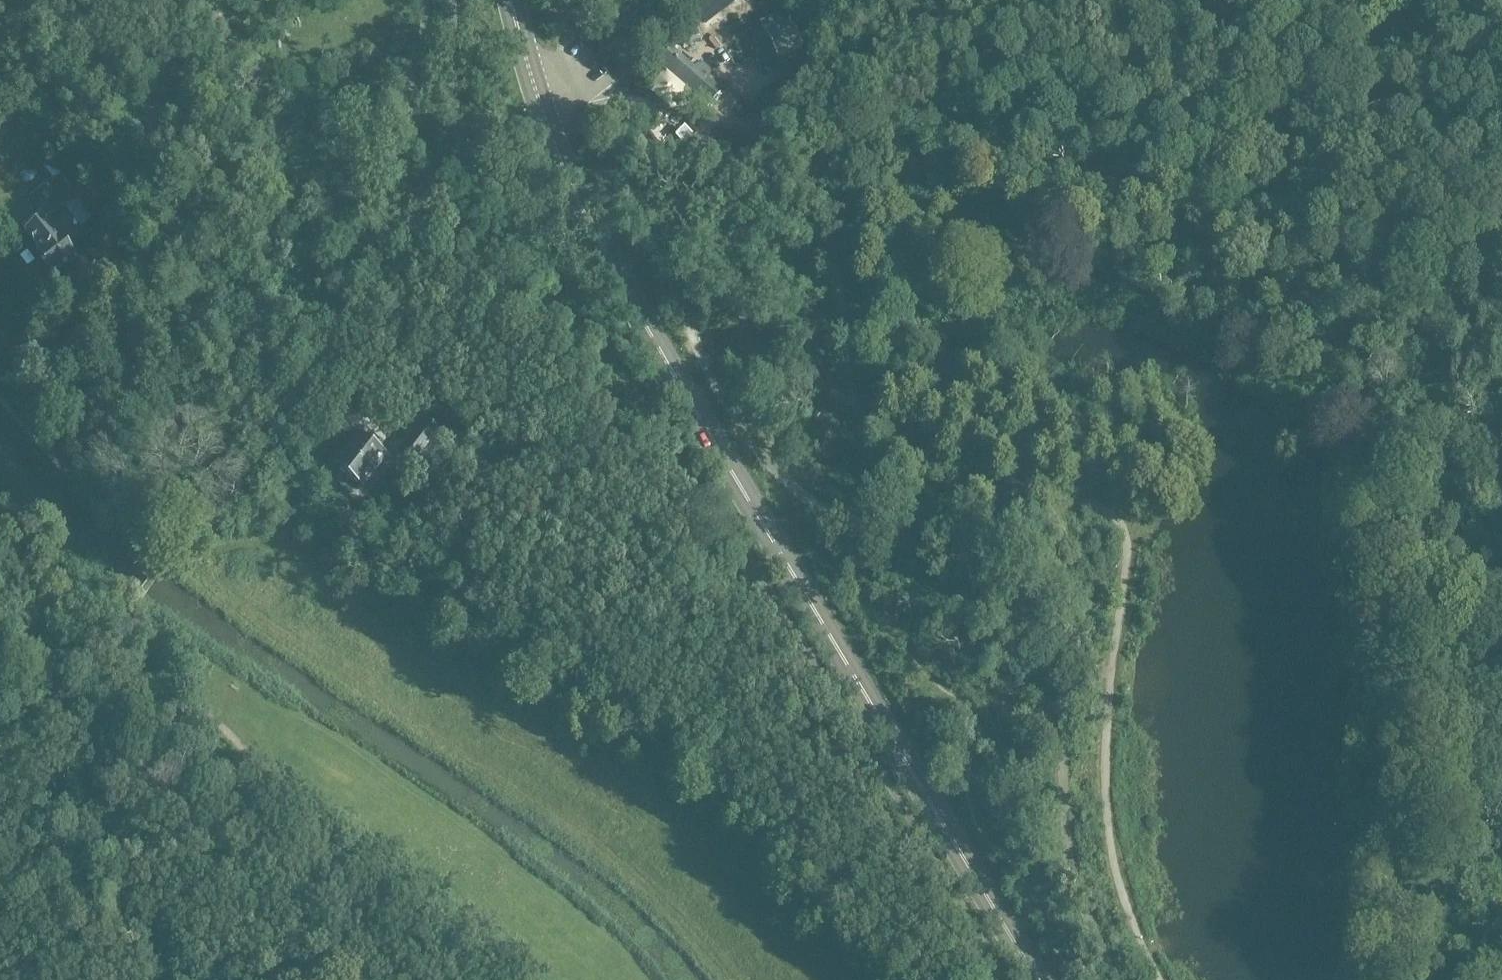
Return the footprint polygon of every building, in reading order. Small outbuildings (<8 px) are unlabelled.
[(762,29),(747,37),(762,66),(792,51),(793,54),(802,50),(788,22),(781,25),(777,17),(761,25),(762,29)] [(700,60),(698,62),(690,55),(687,59),(671,45),(656,62),(664,69),(663,70),(709,111),(731,86),(717,73),(715,74),(700,60)] [(46,218),(27,232),(42,251),(38,253),(53,272),(73,256),(51,227),(60,220),(56,215),(62,210),(59,207),(74,195),(59,176),(30,199),(46,218)] [(91,234),(95,242),(106,236),(103,228),(91,234)] [(420,455),(429,463),(436,455),(448,465),(459,452),(446,442),(446,443),(436,435),(439,432),(425,421),(403,448),(417,459),(420,455)] [(357,437),(335,465),(363,486),(385,458),(369,446),(375,439),(364,430),(358,438),(357,437)]
